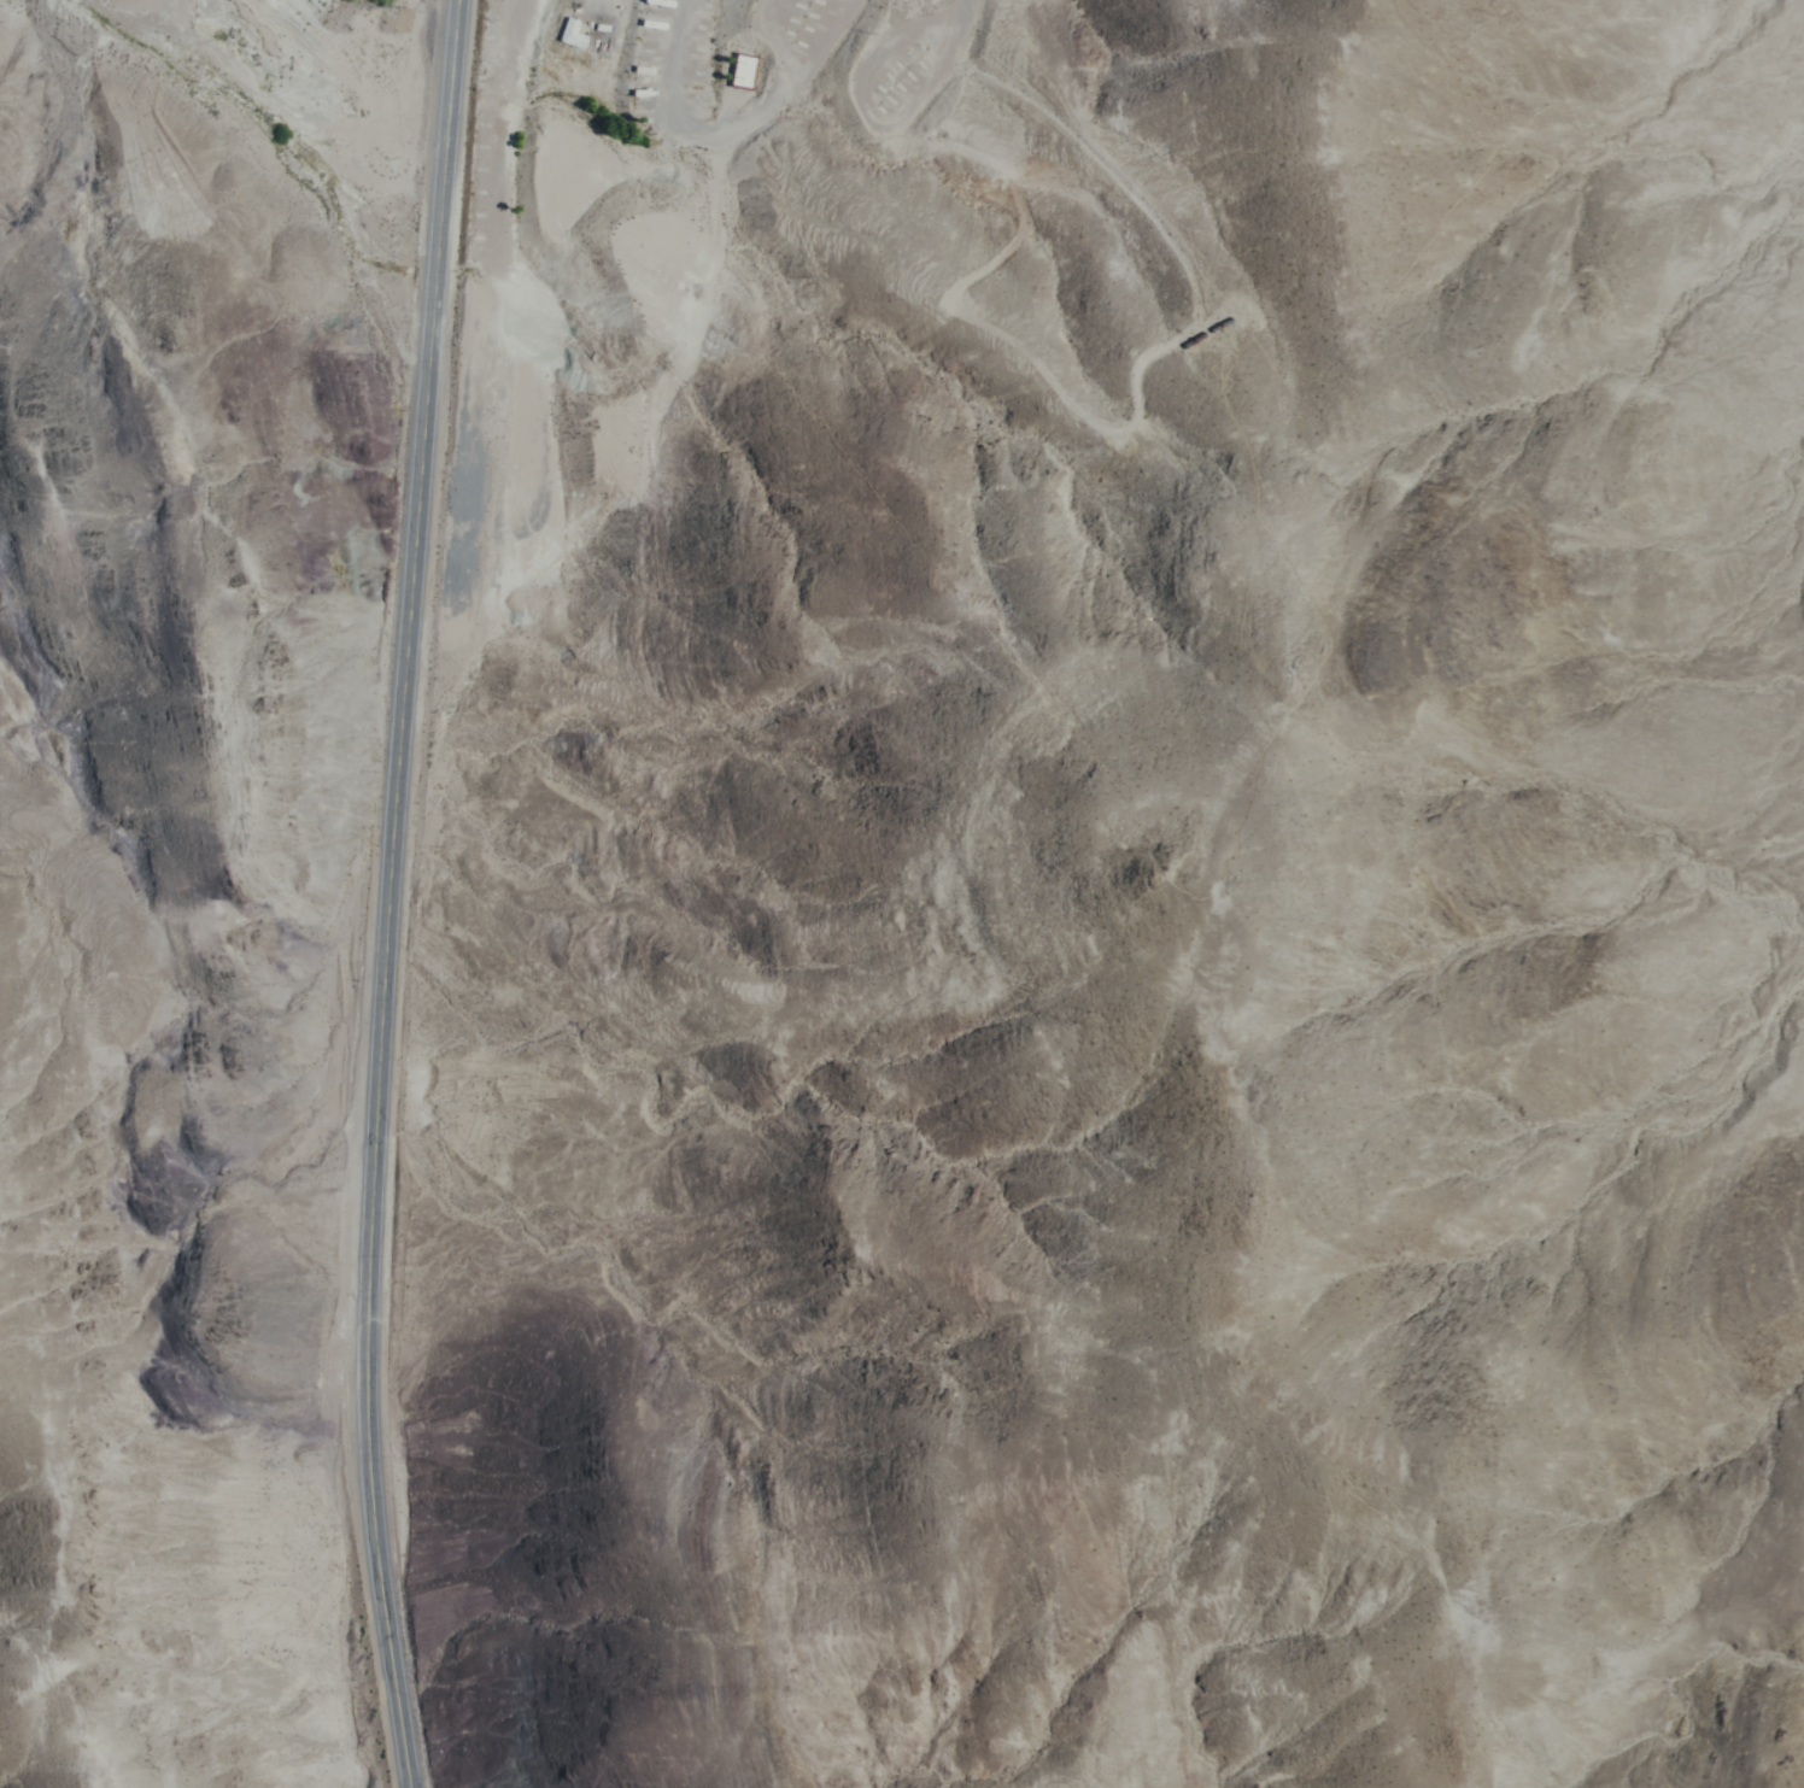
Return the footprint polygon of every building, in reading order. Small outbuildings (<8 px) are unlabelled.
[(582,48),(587,35),(576,31),(580,20),(568,16),(560,40),(582,48)] [(757,58),(750,90),(727,86),(734,53),(757,58)] [(1217,335),(1236,324),(1232,321),(1211,329),(1217,335)] [(1207,334),(1208,340),(1190,354),(1187,347),(1207,334)]
